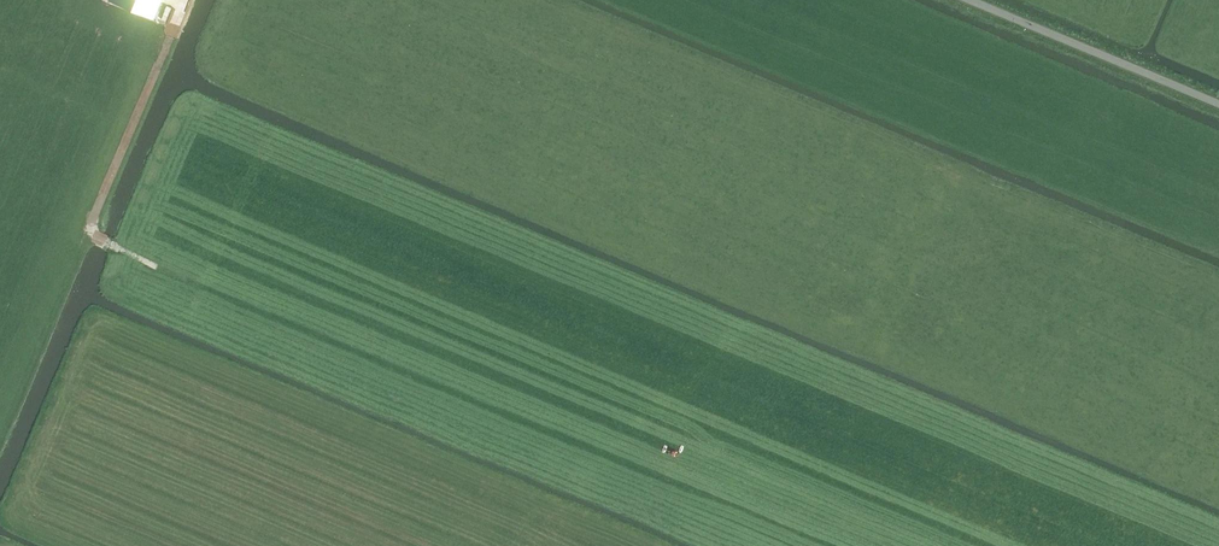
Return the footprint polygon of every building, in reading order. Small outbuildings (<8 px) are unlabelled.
[(153,16),(159,2),(160,0),(113,0),(153,16)]
